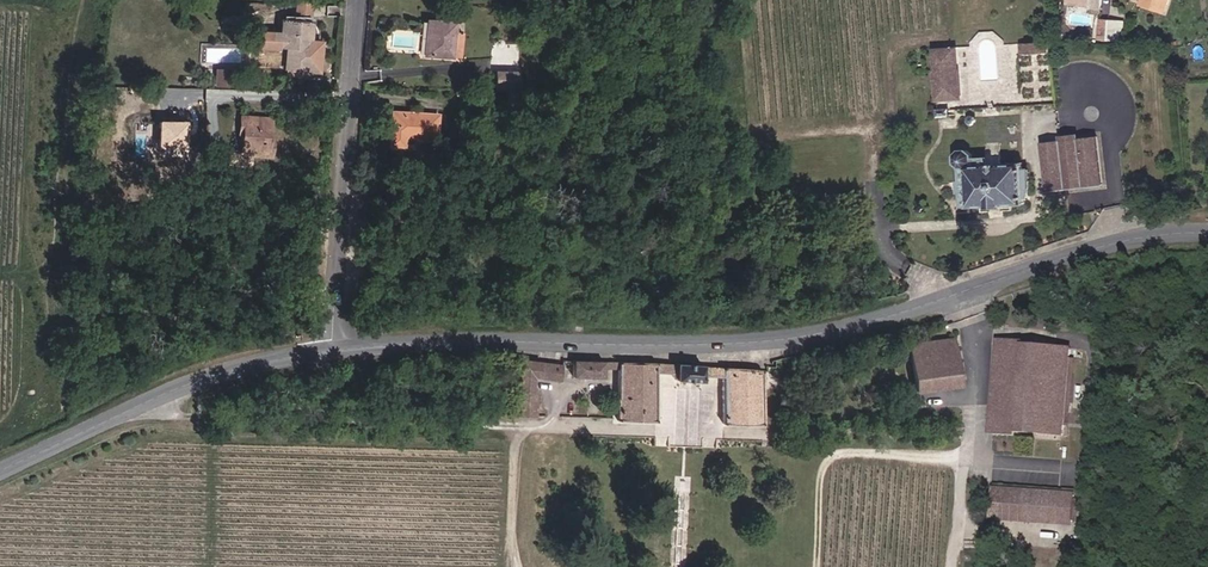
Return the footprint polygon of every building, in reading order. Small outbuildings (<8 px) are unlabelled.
[(312,16),(313,0),(310,0),(296,0),(295,14),(312,16)] [(1076,3),(1095,6),(1095,8),(1107,9),(1108,0),(1076,0),(1076,3)] [(1146,6),(1170,13),(1174,0),(1148,0),(1146,6)] [(311,18),(282,16),(280,46),(289,46),(289,70),(309,70),(311,18)] [(1118,37),(1116,17),(1105,17),(1104,29),(1101,29),(1101,36),(1118,37)] [(1128,18),(1116,17),(1118,37),(1128,37),(1128,18)] [(430,21),(428,55),(455,57),(455,56),(457,32),(457,22),(430,21)] [(463,56),(464,32),(457,32),(455,56),(463,56)] [(960,96),(959,47),(937,47),(939,96),(960,96)] [(927,54),(919,55),(920,65),(928,64),(927,54)] [(215,85),(230,85),(231,67),(216,67),(215,85)] [(521,73),(500,72),(500,90),(521,91),(521,73)] [(1122,133),(1129,132),(1126,108),(1120,109),(1122,133)] [(1126,108),(1129,132),(1137,132),(1136,108),(1126,108)] [(405,136),(437,137),(438,113),(393,111),(390,146),(405,146),(405,136)] [(239,118),(238,128),(245,129),(244,137),(243,155),(273,157),(274,146),(267,146),(268,138),(268,119),(239,118)] [(1105,187),(1100,138),(1044,144),(1049,193),(1105,187)] [(1031,193),(1031,183),(1030,183),(1030,178),(1031,178),(1031,171),(1026,171),(1026,163),(1003,164),(1002,149),(1003,149),(1004,148),(1004,147),(1002,146),(988,147),(987,147),(987,148),(987,149),(988,149),(988,150),(989,158),(974,158),(974,154),(969,149),(961,149),(956,154),(956,161),(964,166),(964,181),(962,181),(962,192),(965,192),(965,207),(961,207),(961,214),(993,214),(993,219),(1008,219),(1008,213),(1014,213),(1014,207),(1028,207),(1028,204),(1032,204),(1031,198),(1030,198),(1030,193),(1031,193)] [(961,387),(955,340),(907,345),(914,393),(961,387)] [(1014,424),(1021,350),(1021,343),(1004,343),(999,430),(1014,430),(1014,424)] [(1025,431),(1037,344),(1025,343),(1025,350),(1021,350),(1014,424),(1019,424),(1019,430),(1025,431)] [(1075,347),(1037,344),(1025,431),(1071,433),(1071,423),(1075,357),(1075,347)] [(1080,358),(1075,357),(1071,423),(1077,423),(1080,358)] [(523,361),(519,409),(536,410),(537,392),(533,392),(535,376),(563,379),(563,364),(523,361)] [(761,426),(763,371),(730,369),(659,362),(576,361),(576,377),(604,376),(603,368),(619,370),(618,421),(657,422),(656,376),(678,377),(678,382),(703,383),(703,378),(723,379),(723,425),(761,426)] [(1012,520),(1016,492),(1000,491),(999,519),(1012,520)] [(1016,492),(1012,520),(1081,523),(1082,495),(1016,492)]
